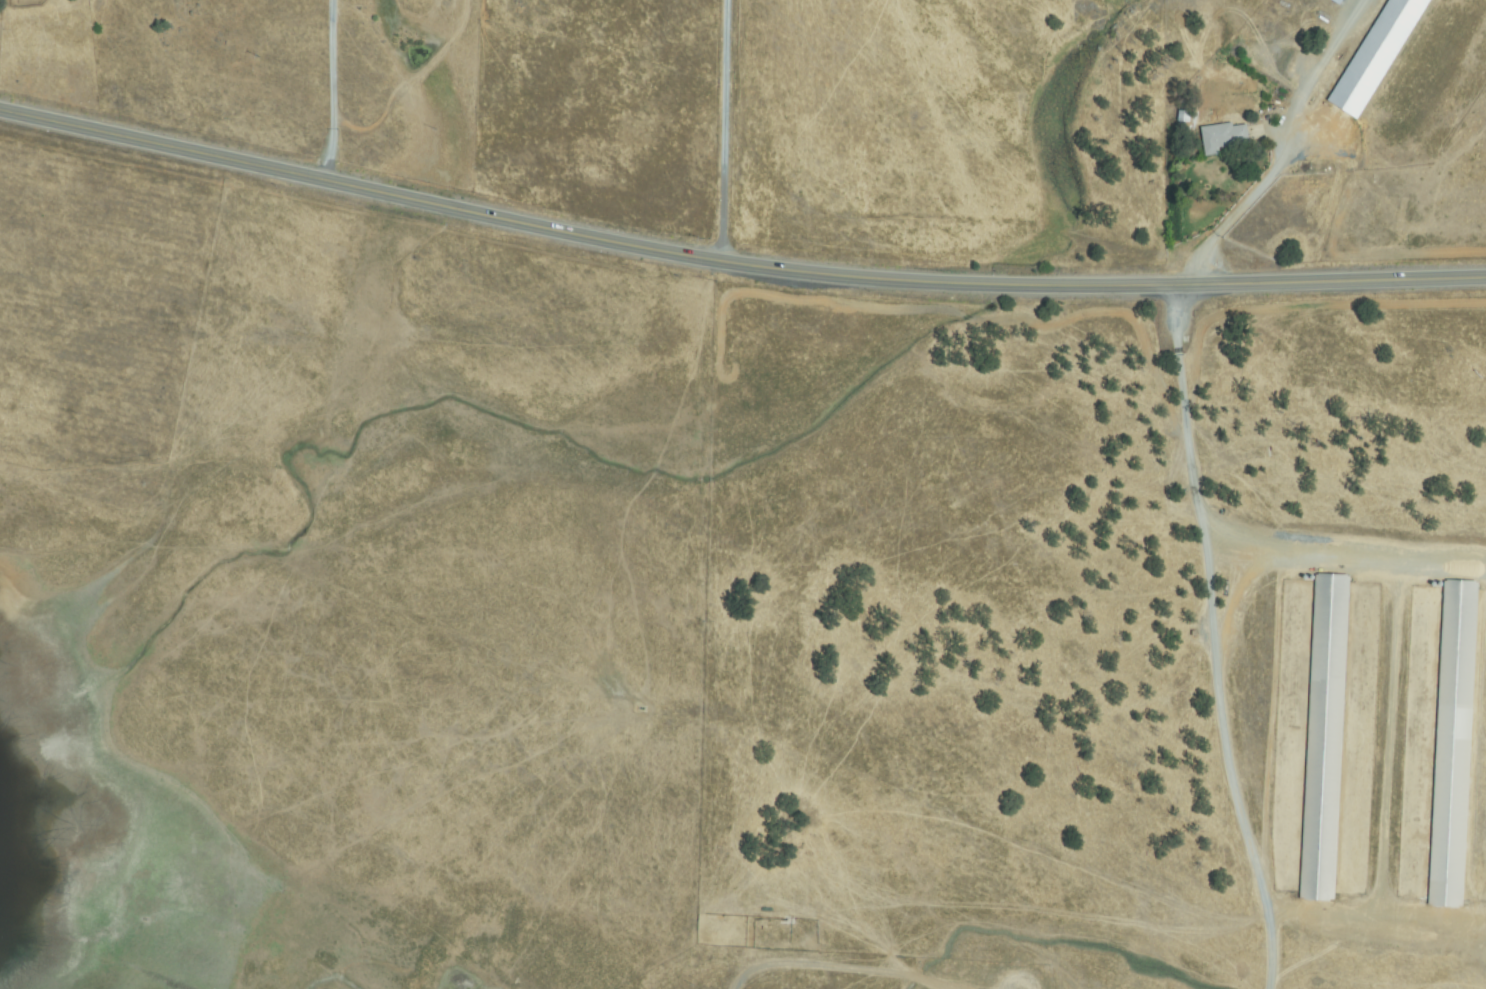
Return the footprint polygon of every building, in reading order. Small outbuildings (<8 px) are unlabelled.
[(1329,101),(1391,0),(1429,0),(1356,118),(1329,101)] [(1232,124),(1233,129),(1246,127),(1249,143),(1218,148),(1219,154),(1207,157),(1202,129),(1232,124)] [(1317,575),(1349,577),(1333,900),(1301,899),(1317,575)] [(1446,582),(1478,583),(1462,907),(1429,905),(1446,582)]
